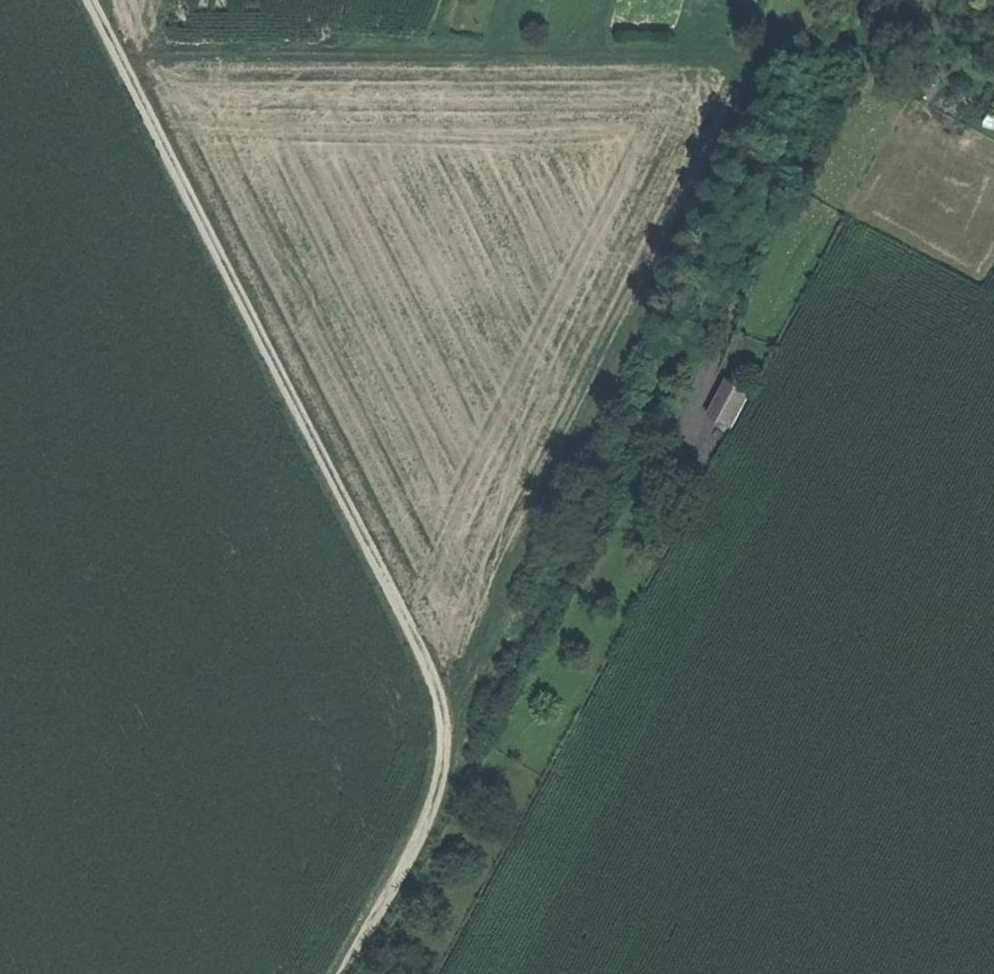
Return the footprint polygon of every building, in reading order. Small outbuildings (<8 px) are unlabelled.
[(727,376),(710,413),(737,426),(754,389),(727,376)]
